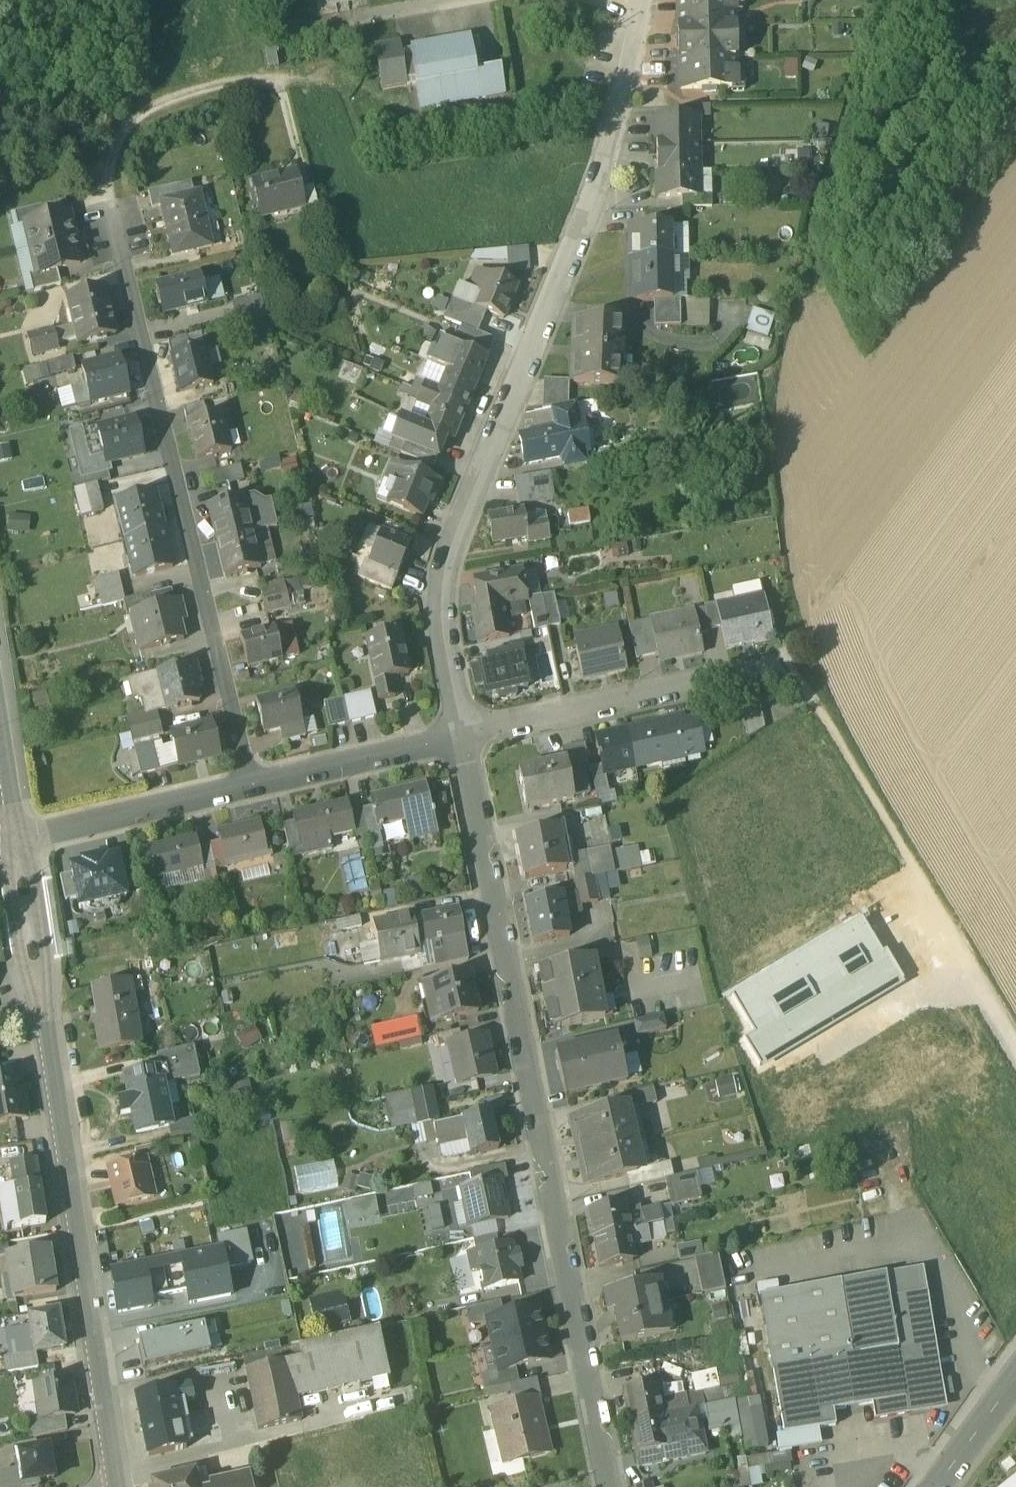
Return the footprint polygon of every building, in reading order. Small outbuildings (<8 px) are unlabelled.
[(680,29),(733,27),(733,13),(733,0),(679,0),(680,29)] [(733,13),(741,13),(741,0),(733,0),(733,13)] [(680,61),(734,59),(735,59),(734,27),(733,27),(680,29),(679,29),(680,61)] [(410,49),(411,52),(415,79),(420,109),(504,95),(500,69),(476,74),(470,39),(410,49)] [(405,84),(405,81),(400,54),(400,51),(392,45),(382,46),(377,55),(382,88),(405,84)] [(276,48),(265,49),(268,68),(278,67),(276,48)] [(405,81),(415,79),(411,52),(400,54),(405,81)] [(681,91),(702,90),(715,90),(731,89),(735,89),(735,74),(734,59),(680,61),(681,91)] [(743,74),(735,74),(735,89),(731,89),(731,93),(743,93),(743,74)] [(685,107),(685,119),(698,119),(709,118),(709,107),(685,107)] [(656,120),(656,143),(698,143),(698,119),(685,119),(656,120)] [(656,143),(657,173),(699,172),(698,143),(656,143)] [(784,151),(786,164),(810,160),(808,147),(784,151)] [(279,182),(298,177),(296,170),(278,175),(279,182)] [(699,195),(699,172),(657,173),(657,197),(681,196),(699,196),(699,195)] [(253,181),(261,214),(285,208),(286,213),(288,213),(288,211),(303,208),(303,209),(304,208),(305,208),(301,190),(298,177),(279,182),(278,175),(253,181)] [(148,192),(152,209),(163,207),(162,202),(193,195),(190,182),(148,192)] [(304,208),(305,212),(318,208),(313,187),(301,190),(305,208),(304,208)] [(211,191),(198,194),(204,219),(216,216),(211,191)] [(210,247),(204,219),(198,194),(193,195),(162,202),(163,207),(173,255),(210,247)] [(681,196),(682,208),(712,208),(711,195),(699,195),(699,196),(681,196)] [(65,200),(42,205),(45,218),(68,212),(65,200)] [(14,212),(18,225),(25,224),(25,222),(45,218),(42,205),(14,212)] [(25,224),(31,248),(74,238),(68,212),(45,218),(25,222),(25,224)] [(16,252),(31,248),(25,224),(18,225),(13,226),(10,227),(16,252)] [(632,228),(633,258),(673,257),(672,227),(632,228)] [(80,263),(74,238),(31,248),(37,273),(38,274),(57,269),(80,263)] [(507,247),(509,269),(529,268),(527,245),(507,247)] [(31,248),(16,252),(22,276),(30,274),(37,273),(31,248)] [(674,300),(673,257),(633,258),(634,301),(654,301),(674,300)] [(486,310),(504,318),(518,283),(478,267),(470,288),(481,292),(475,306),(486,310)] [(30,274),(34,291),(61,285),(57,269),(38,274),(37,273),(30,274)] [(30,274),(22,276),(26,293),(34,291),(30,274)] [(158,284),(165,313),(207,303),(202,282),(200,274),(158,284)] [(219,278),(202,282),(207,303),(225,299),(219,278)] [(458,283),(453,297),(475,306),(481,292),(470,288),(458,283)] [(77,337),(79,344),(117,334),(105,287),(67,297),(70,311),(75,309),(80,327),(75,329),(77,337)] [(232,303),(237,324),(266,316),(261,296),(232,303)] [(446,313),(451,301),(438,296),(433,307),(446,313)] [(444,318),(461,325),(478,332),(486,310),(475,306),(453,297),(451,301),(446,313),(444,318)] [(654,301),(655,327),(682,326),(681,299),(674,300),(654,301)] [(746,329),(767,336),(774,315),(752,308),(746,329)] [(74,324),(75,329),(80,327),(75,309),(70,311),(74,324)] [(577,382),(622,384),(624,321),(579,319),(577,382)] [(54,329),(57,342),(77,337),(75,329),(74,324),(54,329)] [(495,339),(478,332),(461,325),(456,338),(489,352),(495,339)] [(28,335),(32,353),(58,347),(57,342),(54,329),(28,335)] [(168,340),(172,355),(191,350),(188,336),(168,340)] [(449,368),(452,369),(461,347),(442,339),(439,347),(433,363),(448,370),(449,368)] [(433,363),(439,347),(425,342),(419,357),(424,359),(433,363)] [(172,355),(180,390),(213,382),(204,347),(191,350),(172,355)] [(487,357),(461,347),(452,369),(478,380),(487,357)] [(49,363),(51,374),(76,369),(73,356),(48,362),(49,363)] [(82,366),(86,383),(90,401),(129,392),(121,358),(82,366)] [(433,363),(424,359),(417,377),(425,380),(441,387),(448,370),(433,363)] [(52,378),(51,374),(49,363),(23,370),(26,384),(52,378)] [(425,380),(420,392),(465,409),(478,380),(452,369),(449,368),(448,370),(441,387),(425,380)] [(425,380),(417,377),(412,388),(420,392),(425,380)] [(543,408),(552,406),(568,404),(573,380),(548,378),(543,408)] [(76,404),(90,401),(86,383),(72,387),(76,404)] [(417,399),(420,392),(412,388),(403,384),(400,392),(417,399)] [(64,407),(76,404),(72,387),(60,389),(64,407)] [(432,410),(425,427),(425,428),(445,437),(453,440),(465,409),(420,392),(417,399),(415,403),(432,410)] [(184,408),(187,421),(188,421),(207,417),(204,403),(184,408)] [(432,410),(415,403),(409,420),(425,427),(432,410)] [(574,403),(568,404),(552,406),(555,419),(577,415),(574,403)] [(188,421),(197,459),(231,451),(222,413),(207,417),(188,421)] [(395,436),(402,420),(390,415),(383,431),(395,436)] [(520,435),(525,463),(562,456),(584,453),(584,452),(588,451),(582,423),(579,424),(577,415),(555,419),(557,428),(520,435)] [(136,418),(97,427),(106,463),(145,454),(136,418)] [(438,455),(445,437),(425,428),(425,427),(409,420),(403,418),(402,420),(395,436),(395,437),(405,442),(438,455)] [(108,468),(106,463),(97,427),(73,433),(83,473),(107,467),(107,468),(108,468)] [(395,437),(395,436),(383,431),(378,429),(374,442),(390,448),(395,437)] [(395,437),(390,448),(401,453),(405,442),(395,437)] [(401,453),(433,466),(438,455),(405,442),(401,453)] [(0,447),(0,463),(13,460),(9,444),(0,447)] [(562,456),(565,469),(587,466),(584,453),(562,456)] [(392,464),(386,480),(396,483),(402,468),(392,464)] [(228,469),(231,483),(247,479),(244,465),(228,469)] [(83,473),(87,486),(110,480),(107,468),(107,467),(83,473)] [(440,483),(402,468),(396,483),(388,502),(423,516),(431,496),(434,497),(440,483)] [(201,475),(204,489),(231,483),(228,469),(201,475)] [(514,478),(518,504),(554,498),(550,472),(514,478)] [(388,502),(396,483),(386,480),(378,498),(388,502)] [(74,490),(80,518),(102,512),(95,484),(74,490)] [(117,503),(126,539),(162,530),(153,494),(117,503)] [(254,496),(244,499),(247,514),(272,508),(270,501),(265,502),(254,496)] [(217,542),(252,534),(247,514),(244,499),(244,498),(208,507),(217,542)] [(272,508),(247,514),(252,534),(268,530),(277,528),(272,508)] [(488,515),(492,545),(527,541),(528,541),(527,530),(524,510),(488,515)] [(569,515),(571,527),(590,524),(588,512),(569,515)] [(9,515),(7,531),(29,534),(31,518),(9,515)] [(374,550),(381,533),(368,527),(361,544),(374,550)] [(527,541),(527,544),(549,541),(547,527),(527,530),(528,541),(527,541)] [(171,568),(162,530),(126,539),(135,577),(171,568)] [(274,556),(268,530),(252,534),(258,560),(274,556)] [(374,550),(369,562),(398,574),(410,544),(381,533),(374,550)] [(258,560),(252,534),(217,542),(225,576),(260,568),(258,560)] [(258,560),(260,568),(276,564),(274,556),(258,560)] [(359,577),(362,579),(369,562),(365,561),(359,577)] [(391,590),(398,574),(369,562),(362,579),(391,590)] [(535,569),(521,572),(526,600),(528,599),(541,596),(535,569)] [(475,580),(480,606),(480,607),(503,603),(503,604),(522,600),(526,600),(521,572),(475,580)] [(96,580),(102,607),(122,602),(125,601),(118,575),(96,580)] [(285,584),(287,596),(307,591),(304,580),(285,584)] [(261,590),(264,602),(287,596),(285,584),(261,590)] [(732,593),(734,604),(762,598),(760,586),(732,593)] [(149,595),(152,606),(174,601),(171,590),(149,595)] [(310,604),(307,591),(287,596),(290,609),(310,604)] [(554,594),(542,596),(548,628),(561,625),(554,594)] [(134,632),(139,651),(182,641),(178,623),(185,621),(179,599),(174,601),(152,606),(149,595),(125,601),(122,602),(125,616),(137,613),(141,631),(134,632)] [(290,609),(287,596),(264,602),(267,615),(290,609)] [(534,630),(548,628),(542,596),(541,596),(528,599),(534,630)] [(763,598),(762,598),(734,604),(717,608),(716,608),(721,629),(726,649),(772,639),(763,598)] [(525,615),(522,600),(503,604),(505,618),(525,615)] [(505,618),(503,604),(503,603),(480,607),(480,606),(472,608),(478,643),(509,637),(505,618)] [(704,608),(705,610),(709,631),(721,629),(716,608),(717,608),(716,605),(704,608)] [(710,633),(709,631),(705,610),(693,612),(698,636),(710,633)] [(657,656),(658,660),(681,655),(682,659),(702,654),(698,636),(693,612),(692,613),(694,622),(676,626),(674,616),(650,622),(657,656)] [(692,613),(674,616),(676,626),(694,622),(692,613)] [(629,626),(636,660),(657,656),(650,622),(629,626)] [(285,626),(274,629),(281,658),(292,655),(285,626)] [(281,660),(281,658),(274,629),(239,637),(247,668),(281,660)] [(601,643),(618,639),(616,629),(599,633),(601,643)] [(366,637),(379,701),(395,697),(391,678),(409,674),(399,630),(366,637)] [(574,638),(582,676),(604,671),(605,675),(625,671),(618,639),(601,643),(599,633),(574,638)] [(488,652),(490,664),(507,661),(504,649),(488,652)] [(681,655),(658,660),(659,664),(682,659),(681,655)] [(517,690),(528,688),(521,657),(507,661),(490,664),(480,666),(483,683),(486,696),(498,694),(517,690)] [(157,672),(158,672),(166,709),(167,711),(199,703),(195,686),(201,685),(195,662),(157,672)] [(476,684),(483,683),(480,666),(472,668),(476,684)] [(604,671),(582,676),(583,680),(605,675),(604,671)] [(157,712),(166,709),(158,672),(137,678),(142,698),(145,713),(156,711),(157,712)] [(133,700),(142,698),(137,678),(128,680),(133,700)] [(517,690),(498,694),(499,699),(518,694),(517,690)] [(255,701),(263,735),(279,731),(303,726),(295,692),(255,701)] [(324,703),(329,728),(349,724),(376,718),(370,692),(343,699),(324,703)] [(740,709),(747,740),(764,730),(759,705),(740,709)] [(127,718),(130,731),(160,723),(157,712),(156,711),(145,713),(127,718)] [(660,725),(627,732),(635,768),(661,763),(663,770),(686,765),(686,763),(689,763),(687,757),(704,753),(703,748),(699,728),(697,722),(684,725),(683,720),(667,723),(667,727),(660,729),(660,725)] [(163,736),(160,723),(130,731),(133,744),(159,737),(163,736)] [(171,733),(174,746),(179,767),(219,757),(211,723),(171,733)] [(279,731),(281,742),(305,736),(303,726),(279,731)] [(708,726),(699,728),(703,748),(712,745),(708,726)] [(606,775),(635,768),(627,732),(618,734),(618,736),(613,737),(613,735),(596,739),(602,767),(604,775),(606,775)] [(134,748),(161,742),(159,737),(133,744),(134,748)] [(141,776),(179,767),(174,746),(162,749),(161,742),(134,748),(141,776)] [(583,773),(591,771),(590,770),(585,745),(563,749),(566,764),(567,764),(570,776),(583,773)] [(527,810),(575,800),(570,776),(567,764),(566,764),(519,774),(527,810)] [(602,767),(590,770),(591,771),(596,797),(610,794),(606,775),(604,775),(602,767)] [(583,773),(570,776),(575,800),(588,797),(583,773)] [(379,825),(406,819),(432,813),(426,787),(389,796),(389,794),(371,798),(373,807),(378,826),(379,825)] [(305,842),(307,849),(331,843),(329,836),(354,831),(355,831),(351,812),(349,805),(312,813),(312,811),(294,815),(295,822),(300,843),(305,842)] [(373,807),(361,810),(367,835),(380,832),(379,825),(378,826),(373,807)] [(355,837),(367,835),(361,810),(351,812),(355,831),(354,831),(355,837)] [(437,832),(432,813),(406,819),(411,838),(437,832)] [(283,825),(289,853),(302,850),(300,843),(295,822),(283,825)] [(221,842),(225,860),(226,860),(267,850),(267,849),(264,835),(261,823),(219,833),(221,842)] [(516,835),(524,878),(565,870),(557,827),(516,835)] [(367,835),(371,851),(383,848),(380,832),(367,835)] [(141,851),(147,880),(163,876),(202,868),(203,867),(198,847),(196,840),(159,849),(159,847),(141,851)] [(221,842),(209,845),(215,870),(228,867),(226,860),(225,860),(221,842)] [(203,872),(215,870),(209,845),(198,847),(203,867),(202,868),(203,872)] [(607,875),(615,873),(611,852),(610,849),(584,854),(589,878),(593,878),(607,875)] [(627,849),(611,852),(615,873),(631,870),(627,849)] [(364,853),(345,854),(347,889),(366,888),(364,853)] [(77,897),(79,907),(126,896),(124,886),(119,863),(117,856),(106,859),(105,856),(82,861),(82,864),(71,867),(72,873),(77,897)] [(119,863),(124,886),(136,884),(131,860),(119,863)] [(205,881),(203,872),(202,868),(163,876),(166,890),(205,881)] [(60,876),(65,900),(77,897),(72,873),(60,876)] [(607,875),(593,878),(598,903),(612,900),(607,875)] [(579,907),(598,903),(593,878),(589,878),(574,881),(576,893),(579,907)] [(561,896),(564,910),(579,907),(576,893),(561,896)] [(569,937),(566,918),(564,910),(561,896),(561,895),(525,902),(533,944),(569,937)] [(581,915),(579,907),(564,910),(566,918),(581,915)] [(458,910),(413,919),(418,948),(419,948),(430,946),(430,944),(464,938),(458,910)] [(361,927),(359,916),(337,920),(339,931),(361,927)] [(373,924),(377,943),(380,961),(418,954),(419,954),(419,948),(418,948),(413,919),(412,916),(373,924)] [(380,961),(373,924),(341,930),(348,967),(380,961)] [(743,1043),(760,1072),(902,989),(884,958),(880,960),(860,925),(731,1000),(753,1038),(743,1043)] [(418,954),(421,970),(468,960),(464,938),(430,944),(430,946),(419,948),(419,954),(418,954)] [(551,1017),(553,1029),(605,1017),(594,959),(542,969),(544,981),(541,981),(548,1018),(551,1017)] [(427,1003),(432,1022),(453,1017),(466,1014),(479,1011),(470,973),(431,982),(435,1001),(427,1003)] [(95,1018),(101,1051),(141,1045),(130,982),(93,988),(98,1018),(95,1018)] [(466,1014),(453,1017),(455,1023),(467,1020),(466,1014)] [(633,1023),(637,1038),(666,1031),(663,1016),(633,1023)] [(399,1040),(399,1043),(421,1038),(417,1019),(395,1024),(396,1031),(399,1040)] [(436,1035),(439,1047),(450,1044),(462,1042),(459,1030),(436,1035)] [(385,1033),(387,1043),(399,1040),(396,1031),(385,1033)] [(450,1044),(459,1084),(493,1076),(484,1037),(462,1042),(450,1044)] [(557,1051),(565,1095),(586,1091),(585,1085),(600,1082),(602,1088),(627,1083),(618,1039),(557,1051)] [(159,1067),(160,1068),(197,1060),(194,1047),(180,1050),(178,1051),(157,1055),(159,1067)] [(637,1053),(625,1055),(628,1075),(640,1073),(637,1053)] [(197,1060),(160,1068),(163,1083),(175,1080),(175,1081),(200,1076),(197,1060)] [(172,1126),(163,1083),(160,1068),(159,1067),(124,1074),(129,1098),(132,1113),(136,1134),(172,1126)] [(734,1076),(715,1080),(719,1098),(738,1094),(734,1076)] [(26,1118),(19,1077),(0,1080),(0,1123),(26,1118)] [(585,1085),(586,1091),(602,1088),(600,1082),(585,1085)] [(622,1107),(622,1110),(630,1108),(637,1107),(657,1102),(654,1088),(609,1098),(611,1110),(622,1107)] [(388,1098),(394,1128),(434,1121),(427,1090),(388,1098)] [(483,1102),(485,1113),(491,1112),(505,1109),(503,1097),(483,1102)] [(121,1115),(132,1113),(129,1098),(118,1100),(121,1115)] [(571,1119),(579,1151),(629,1140),(622,1110),(622,1107),(611,1110),(571,1119)] [(631,1113),(630,1108),(622,1110),(629,1140),(644,1137),(638,1112),(631,1113)] [(463,1118),(463,1120),(466,1136),(470,1154),(471,1155),(499,1149),(491,1112),(485,1113),(463,1118)] [(436,1142),(442,1141),(466,1136),(463,1120),(433,1126),(435,1133),(436,1142)] [(470,1154),(466,1136),(442,1141),(446,1159),(470,1154)] [(644,1137),(629,1140),(636,1170),(651,1167),(644,1137)] [(636,1170),(629,1140),(579,1151),(586,1184),(626,1175),(637,1173),(636,1170)] [(18,1158),(36,1155),(34,1142),(16,1145),(18,1158)] [(135,1150),(137,1160),(145,1158),(157,1155),(155,1145),(135,1150)] [(333,1157),(294,1165),(299,1194),(339,1186),(333,1157)] [(108,1167),(117,1206),(154,1198),(145,1158),(137,1160),(108,1167)] [(15,1187),(15,1189),(39,1186),(35,1160),(11,1164),(15,1187)] [(629,1187),(665,1179),(674,1177),(670,1162),(651,1167),(636,1170),(637,1173),(626,1175),(629,1187)] [(469,1173),(472,1185),(500,1179),(500,1180),(507,1178),(505,1165),(469,1173)] [(696,1172),(674,1177),(665,1179),(671,1205),(702,1198),(696,1172)] [(466,1203),(471,1226),(474,1226),(497,1221),(508,1218),(500,1180),(500,1179),(472,1185),(461,1187),(464,1203),(466,1203)] [(414,1196),(433,1192),(430,1180),(412,1184),(414,1196)] [(39,1186),(15,1189),(21,1227),(45,1223),(39,1186)] [(21,1227),(15,1189),(15,1187),(0,1190),(0,1195),(5,1229),(21,1227)] [(375,1197),(344,1202),(348,1223),(379,1217),(375,1197)] [(628,1231),(631,1230),(629,1221),(628,1214),(625,1202),(588,1210),(594,1238),(628,1231)] [(429,1205),(435,1230),(445,1227),(439,1203),(429,1205)] [(457,1229),(471,1226),(466,1203),(464,1203),(452,1206),(457,1229)] [(659,1208),(640,1212),(642,1219),(644,1227),(647,1226),(663,1223),(659,1208)] [(628,1214),(629,1221),(642,1219),(640,1212),(628,1214)] [(644,1227),(642,1219),(629,1221),(631,1230),(644,1227)] [(474,1226),(476,1238),(496,1234),(500,1233),(497,1221),(474,1226)] [(631,1230),(628,1231),(630,1245),(650,1241),(647,1226),(644,1227),(631,1230)] [(633,1261),(630,1245),(628,1231),(594,1238),(600,1268),(633,1261)] [(217,1238),(220,1251),(229,1249),(233,1266),(250,1263),(244,1233),(217,1238)] [(499,1246),(496,1234),(476,1238),(473,1239),(475,1251),(499,1246)] [(680,1259),(704,1253),(701,1239),(677,1244),(680,1259)] [(6,1257),(10,1256),(8,1244),(0,1246),(0,1258),(6,1257)] [(480,1269),(484,1290),(518,1283),(515,1267),(512,1255),(510,1244),(499,1246),(475,1251),(468,1253),(472,1271),(480,1269)] [(224,1268),(233,1266),(229,1249),(220,1251),(185,1258),(181,1258),(185,1275),(188,1292),(190,1303),(229,1296),(224,1268)] [(6,1257),(13,1300),(56,1293),(52,1272),(49,1273),(45,1250),(10,1256),(6,1257)] [(518,1254),(512,1255),(515,1267),(521,1266),(518,1254)] [(694,1259),(702,1294),(725,1289),(718,1254),(694,1259)] [(181,1258),(142,1266),(146,1283),(185,1275),(181,1258)] [(149,1300),(146,1283),(142,1266),(112,1271),(120,1312),(150,1306),(149,1300)] [(885,1275),(889,1300),(924,1295),(920,1269),(885,1275)] [(146,1283),(149,1300),(188,1292),(185,1275),(146,1283)] [(885,1275),(840,1283),(848,1329),(852,1356),(897,1349),(898,1349),(889,1300),(885,1275)] [(615,1312),(622,1344),(663,1335),(656,1303),(662,1301),(658,1282),(603,1294),(607,1314),(615,1312)] [(818,1362),(834,1359),(830,1332),(848,1329),(840,1283),(760,1296),(770,1353),(815,1345),(818,1362)] [(340,1295),(312,1301),(319,1329),(346,1322),(340,1295)] [(932,1343),(924,1295),(889,1300),(898,1349),(932,1343)] [(465,1309),(469,1325),(487,1321),(487,1320),(504,1316),(500,1301),(465,1309)] [(487,1321),(493,1346),(544,1334),(538,1308),(504,1316),(487,1320),(487,1321)] [(30,1327),(35,1354),(65,1348),(59,1312),(29,1317),(30,1327)] [(214,1324),(205,1326),(207,1338),(217,1336),(214,1324)] [(139,1344),(144,1367),(210,1352),(207,1338),(205,1326),(204,1325),(156,1335),(157,1340),(139,1344)] [(14,1358),(35,1354),(30,1327),(9,1331),(14,1358)] [(379,1329),(298,1347),(301,1358),(307,1383),(293,1386),(296,1399),(390,1377),(379,1329)] [(852,1356),(848,1329),(830,1332),(834,1359),(852,1356)] [(550,1360),(544,1334),(493,1346),(499,1370),(499,1371),(515,1367),(550,1360)] [(138,1339),(139,1344),(157,1340),(156,1335),(138,1339)] [(207,1338),(210,1352),(222,1350),(219,1336),(217,1336),(207,1338)] [(897,1349),(905,1398),(907,1412),(908,1412),(942,1406),(932,1343),(898,1349),(897,1349)] [(897,1349),(852,1356),(834,1359),(818,1362),(815,1345),(770,1353),(783,1434),(835,1426),(833,1410),(873,1404),(905,1398),(897,1349)] [(264,1355),(267,1366),(301,1358),(298,1347),(264,1355)] [(241,1358),(244,1371),(267,1366),(264,1355),(264,1353),(241,1358)] [(35,1354),(14,1358),(4,1360),(6,1373),(38,1368),(35,1354)] [(301,1358),(267,1366),(244,1371),(258,1431),(301,1421),(296,1399),(293,1386),(307,1383),(301,1358)] [(484,1391),(510,1385),(519,1383),(515,1367),(499,1371),(499,1370),(480,1374),(484,1391)] [(716,1378),(719,1390),(739,1386),(736,1374),(716,1378)] [(538,1378),(519,1383),(510,1385),(515,1405),(536,1400),(539,1399),(542,1398),(538,1378)] [(42,1419),(42,1420),(65,1416),(75,1415),(70,1379),(36,1384),(42,1419)] [(629,1422),(663,1415),(661,1406),(657,1383),(623,1389),(629,1422)] [(719,1390),(701,1394),(701,1393),(686,1396),(688,1410),(696,1408),(704,1407),(722,1403),(735,1401),(741,1399),(739,1386),(719,1390)] [(145,1430),(150,1456),(184,1449),(183,1445),(175,1403),(185,1401),(192,1399),(189,1387),(137,1398),(144,1430),(145,1430)] [(673,1404),(661,1406),(663,1415),(688,1410),(686,1396),(672,1399),(673,1404)] [(905,1398),(873,1404),(875,1420),(908,1414),(908,1412),(907,1412),(905,1398)] [(544,1433),(547,1433),(539,1399),(536,1400),(544,1433)] [(492,1410),(505,1464),(507,1464),(505,1458),(521,1454),(523,1460),(552,1453),(547,1433),(544,1433),(536,1400),(515,1405),(492,1410)] [(193,1443),(185,1401),(175,1403),(183,1445),(193,1443)] [(721,1414),(724,1427),(739,1424),(735,1401),(722,1403),(704,1407),(706,1417),(708,1417),(721,1414)] [(688,1410),(663,1415),(670,1448),(677,1453),(704,1448),(696,1408),(688,1410)] [(721,1414),(708,1417),(710,1430),(724,1427),(721,1414)] [(635,1455),(670,1448),(663,1415),(629,1422),(635,1455)] [(30,1421),(32,1438),(67,1430),(65,1416),(42,1420),(42,1419),(30,1421)] [(705,1456),(704,1448),(677,1453),(670,1448),(635,1455),(638,1469),(705,1456)] [(37,1483),(53,1481),(51,1465),(54,1461),(53,1454),(49,1451),(49,1450),(17,1455),(19,1470),(15,1476),(0,1478),(0,1486),(38,1486),(37,1483)] [(746,1462),(748,1472),(792,1463),(790,1452),(757,1458),(746,1460),(746,1462)] [(505,1458),(507,1464),(523,1460),(521,1454),(505,1458)] [(195,1474),(198,1486),(210,1486),(209,1484),(208,1485),(205,1471),(195,1474)] [(195,1474),(152,1483),(153,1486),(198,1486),(195,1474)] [(245,1476),(228,1480),(229,1485),(218,1486),(248,1486),(245,1476)] [(1006,1486),(1015,1486),(1015,1479),(1006,1486)]
